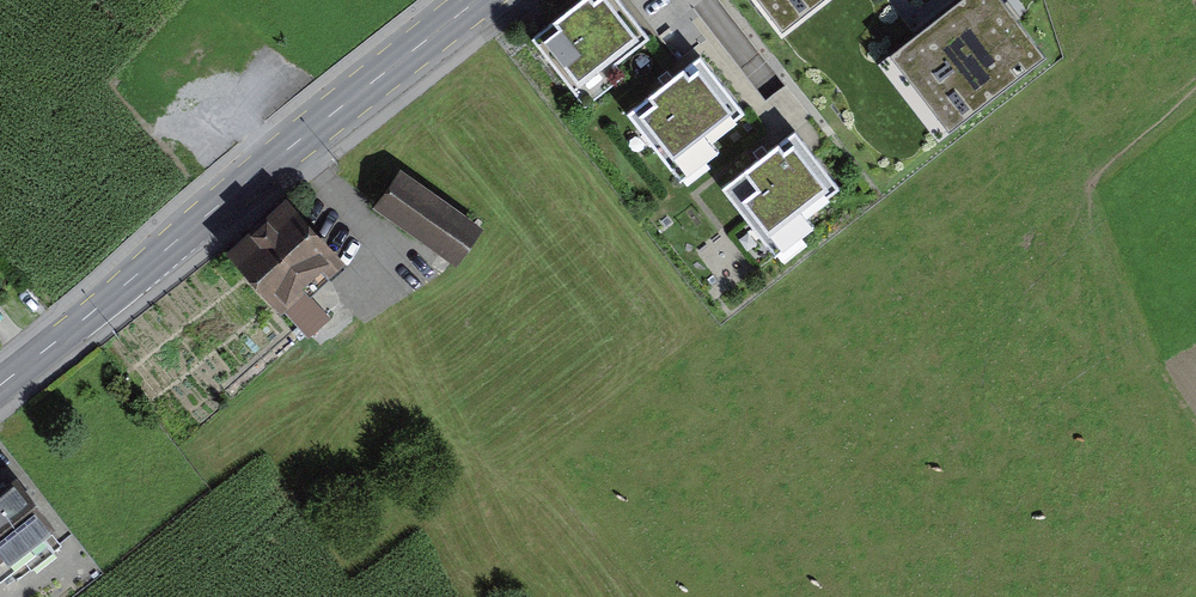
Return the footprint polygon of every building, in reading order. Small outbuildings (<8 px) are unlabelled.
[(533,39),(575,94),(647,39),(617,0),(585,0),(533,39)] [(783,42),(836,0),(750,0),(783,42)] [(876,67),(937,145),(1048,58),(1002,0),(962,0),(876,67)] [(700,59),(629,114),(672,169),(743,114),(700,59)] [(795,133),(723,190),(766,245),(838,188),(795,133)] [(388,199),(467,256),(490,225),(411,168),(388,199)] [(308,204),(242,255),(284,309),(350,258),(308,204)] [(0,501),(0,554),(11,568),(64,525),(27,479),(0,501)]
